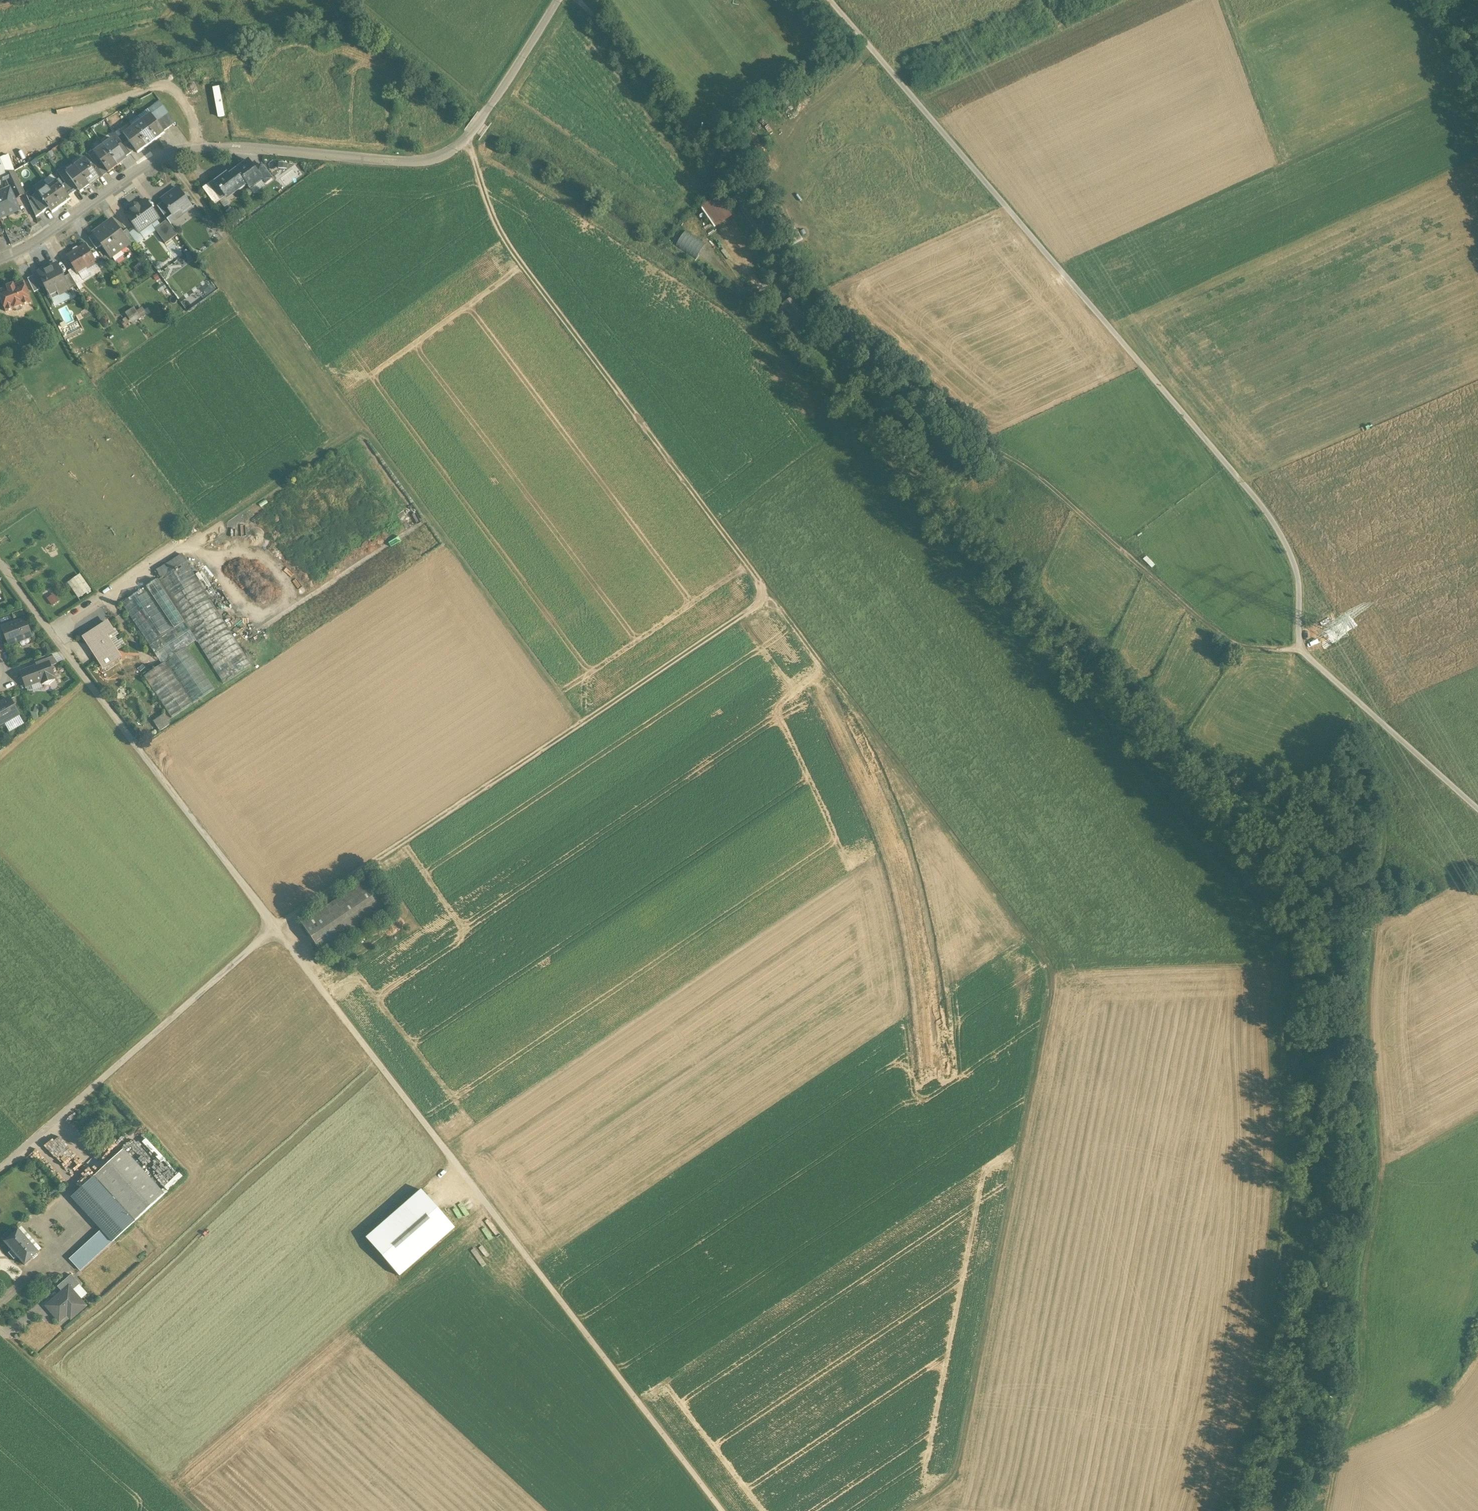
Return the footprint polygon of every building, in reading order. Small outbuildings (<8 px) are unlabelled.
[(165,109),(160,113),(155,106),(149,111),(151,115),(157,123),(162,119),(168,114),(165,109)] [(168,114),(162,119),(169,129),(176,124),(169,114),(168,114)] [(157,123),(151,115),(142,121),(156,141),(165,134),(164,132),(157,123)] [(169,129),(162,119),(157,123),(164,132),(169,129)] [(156,141),(142,121),(133,128),(147,147),(156,141)] [(147,147),(133,128),(124,134),(127,139),(136,150),(138,153),(147,147)] [(117,146),(113,139),(104,146),(118,166),(127,159),(126,157),(117,146)] [(127,139),(122,143),(130,154),(136,150),(127,139)] [(130,154),(122,143),(117,146),(126,157),(130,154)] [(118,166),(104,146),(94,153),(101,162),(109,172),(118,166)] [(96,164),(88,155),(83,158),(84,160),(85,160),(91,168),(95,164),(96,164)] [(4,177),(7,175),(6,172),(13,170),(8,158),(1,161),(0,159),(0,178),(4,177)] [(99,179),(91,168),(85,160),(84,160),(75,166),(76,167),(90,186),(99,180),(99,179)] [(255,170),(248,161),(237,170),(247,185),(249,188),(261,179),(255,170)] [(109,172),(101,162),(97,166),(104,176),(109,172)] [(97,166),(95,164),(91,168),(99,179),(104,176),(97,166)] [(272,179),(261,165),(255,170),(261,179),(265,184),(272,179)] [(90,186),(76,167),(66,173),(78,190),(80,193),(90,186)] [(247,185),(237,170),(228,176),(227,174),(214,182),(225,197),(237,189),(238,191),(247,185)] [(16,200),(26,195),(15,171),(7,175),(4,177),(11,189),(16,200)] [(66,182),(74,193),(78,190),(66,173),(64,171),(60,174),(66,182)] [(11,189),(4,177),(0,178),(0,194),(11,189)] [(61,186),(57,180),(47,187),(62,206),(71,200),(69,197),(61,186)] [(208,184),(221,201),(219,202),(224,209),(229,205),(225,197),(214,182),(213,181),(208,184)] [(61,186),(69,197),(74,193),(66,182),(61,186)] [(221,201),(208,184),(203,188),(215,205),(219,202),(221,201)] [(62,206),(47,187),(38,193),(49,208),(52,213),(62,206)] [(192,208),(178,188),(171,193),(172,195),(168,197),(167,196),(162,200),(163,202),(173,216),(180,212),(182,215),(192,208)] [(11,189),(0,194),(0,219),(21,210),(16,200),(11,189)] [(43,213),(49,208),(38,193),(35,189),(29,193),(43,213)] [(731,215),(718,196),(701,208),(714,226),(731,215)] [(145,201),(138,206),(135,205),(132,207),(132,210),(127,215),(132,222),(131,225),(134,228),(136,229),(140,233),(158,219),(145,201)] [(173,216),(163,202),(157,206),(167,220),(168,221),(173,216)] [(113,220),(94,234),(102,245),(111,257),(129,244),(129,243),(122,233),(113,220)] [(168,221),(167,220),(155,229),(165,244),(178,235),(168,221)] [(136,243),(127,230),(122,233),(129,243),(129,244),(131,247),(136,243)] [(102,245),(94,234),(89,238),(96,249),(102,245)] [(85,245),(67,256),(74,268),(78,274),(79,274),(96,263),(85,245)] [(64,277),(57,264),(39,273),(45,285),(51,298),(52,298),(51,296),(57,292),(59,295),(70,289),(64,277)] [(768,271),(766,267),(760,272),(765,278),(769,275),(768,271)] [(74,268),(68,271),(70,274),(76,284),(83,280),(79,274),(78,274),(74,268)] [(179,272),(168,280),(180,298),(184,295),(181,290),(189,285),(188,284),(197,279),(193,274),(185,280),(179,272)] [(45,285),(39,273),(33,276),(39,288),(45,285)] [(76,284),(70,274),(64,277),(70,289),(77,286),(76,284)] [(845,301),(854,292),(843,281),(834,290),(845,301)] [(7,314),(32,304),(23,282),(0,291),(0,297),(7,314)] [(797,305),(792,299),(783,307),(795,321),(803,315),(796,306),(797,305)] [(143,307),(136,311),(141,318),(148,314),(143,307)] [(134,308),(125,313),(132,324),(141,318),(136,311),(134,308)] [(803,315),(795,321),(801,328),(804,326),(809,322),(803,315)] [(162,580),(188,563),(182,553),(156,571),(162,580)] [(143,677),(171,719),(215,691),(186,648),(196,641),(223,684),(251,666),(188,563),(162,580),(123,604),(162,665),(143,677)] [(70,582),(81,598),(94,589),(82,573),(70,582)] [(54,606),(61,600),(55,593),(48,598),(54,606)] [(22,610),(12,614),(14,619),(24,616),(22,610)] [(26,617),(0,627),(9,648),(34,638),(26,617)] [(86,637),(105,667),(121,657),(107,635),(114,631),(109,622),(86,637)] [(43,653),(38,648),(34,652),(39,657),(43,653)] [(51,655),(35,661),(37,667),(48,662),(50,666),(58,663),(51,655)] [(37,667),(33,668),(32,670),(33,673),(30,674),(29,671),(27,670),(21,673),(27,687),(41,682),(42,685),(50,685),(55,681),(50,666),(48,662),(37,667)] [(0,706),(0,725),(5,722),(7,723),(9,723),(11,722),(11,720),(12,719),(19,715),(10,700),(0,706)] [(153,722),(160,732),(170,726),(163,716),(153,722)] [(368,880),(301,925),(321,954),(388,909),(368,880)] [(93,1158),(97,1154),(79,1135),(75,1138),(93,1158)] [(100,1231),(69,1260),(78,1270),(163,1195),(123,1150),(70,1198),(100,1231)] [(62,1152),(58,1156),(76,1174),(80,1170),(62,1152)] [(64,1184),(69,1181),(55,1158),(50,1161),(64,1184)] [(461,1231),(430,1189),(371,1234),(402,1276),(461,1231)] [(2,1243),(23,1266),(38,1253),(17,1230),(12,1234),(9,1230),(2,1237),(5,1240),(2,1243)] [(80,1285),(71,1275),(57,1287),(63,1293),(69,1288),(72,1291),(80,1285)] [(72,1291),(69,1288),(63,1293),(47,1307),(59,1321),(71,1311),(75,1315),(85,1306),(72,1291)]
